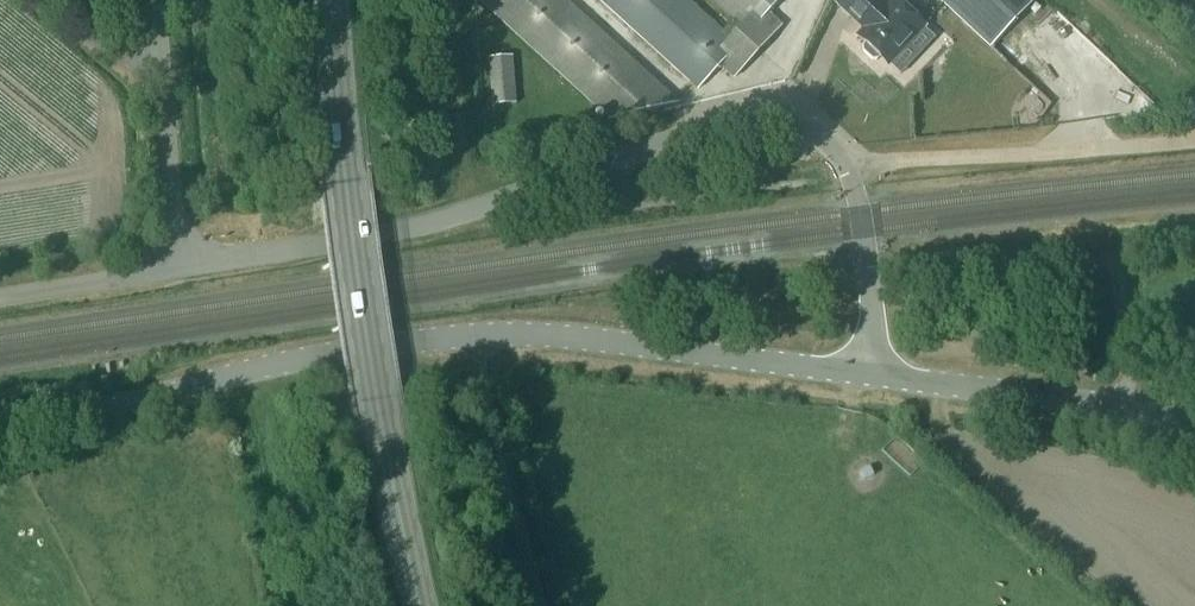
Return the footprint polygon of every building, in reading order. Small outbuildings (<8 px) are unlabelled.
[(630,59),(565,0),(479,0),(591,102),(630,59)] [(690,82),(699,89),(718,67),(732,80),(779,28),(767,16),(781,0),(721,0),(738,15),(722,33),(686,0),(600,0),(690,82)] [(862,51),(871,60),(876,60),(879,56),(888,65),(910,41),(909,37),(922,24),(896,0),(889,0),(886,3),(883,0),(839,0),(836,3),(862,28),(856,35),(865,43),(862,46),(862,51)] [(989,46),(1032,0),(941,0),(989,46)] [(512,56),(488,57),(491,105),(516,103),(512,56)]
